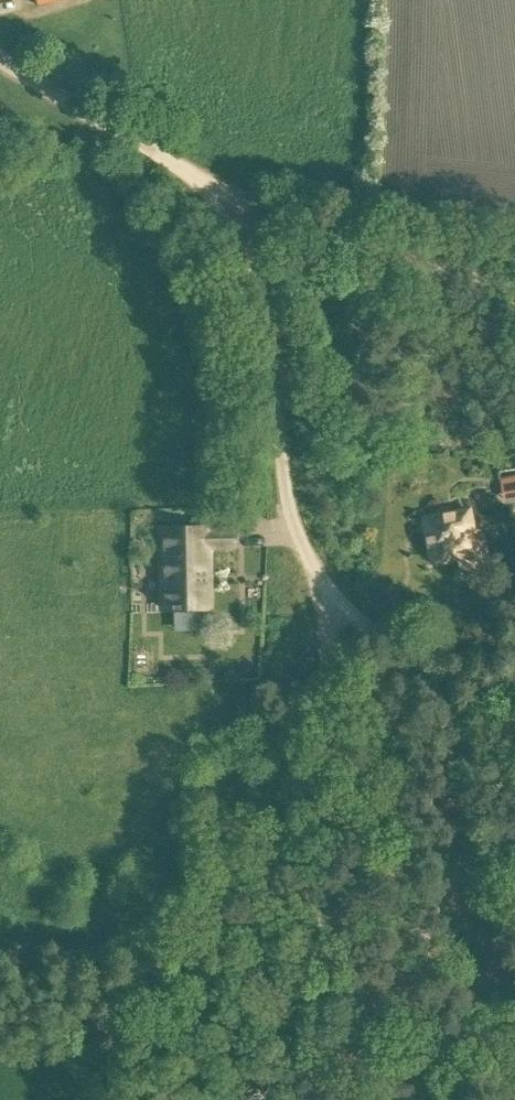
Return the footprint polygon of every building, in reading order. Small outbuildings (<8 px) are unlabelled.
[(502,478),(506,500),(514,498),(514,476),(502,478)] [(439,561),(442,561),(460,558),(458,547),(469,546),(463,510),(455,511),(454,508),(424,513),(431,553),(431,554),(432,556),(433,557),(434,558),(436,559),(437,560),(439,561)] [(208,604),(206,548),(210,548),(210,546),(232,545),(232,528),(210,529),(210,523),(163,525),(165,605),(208,604)]
